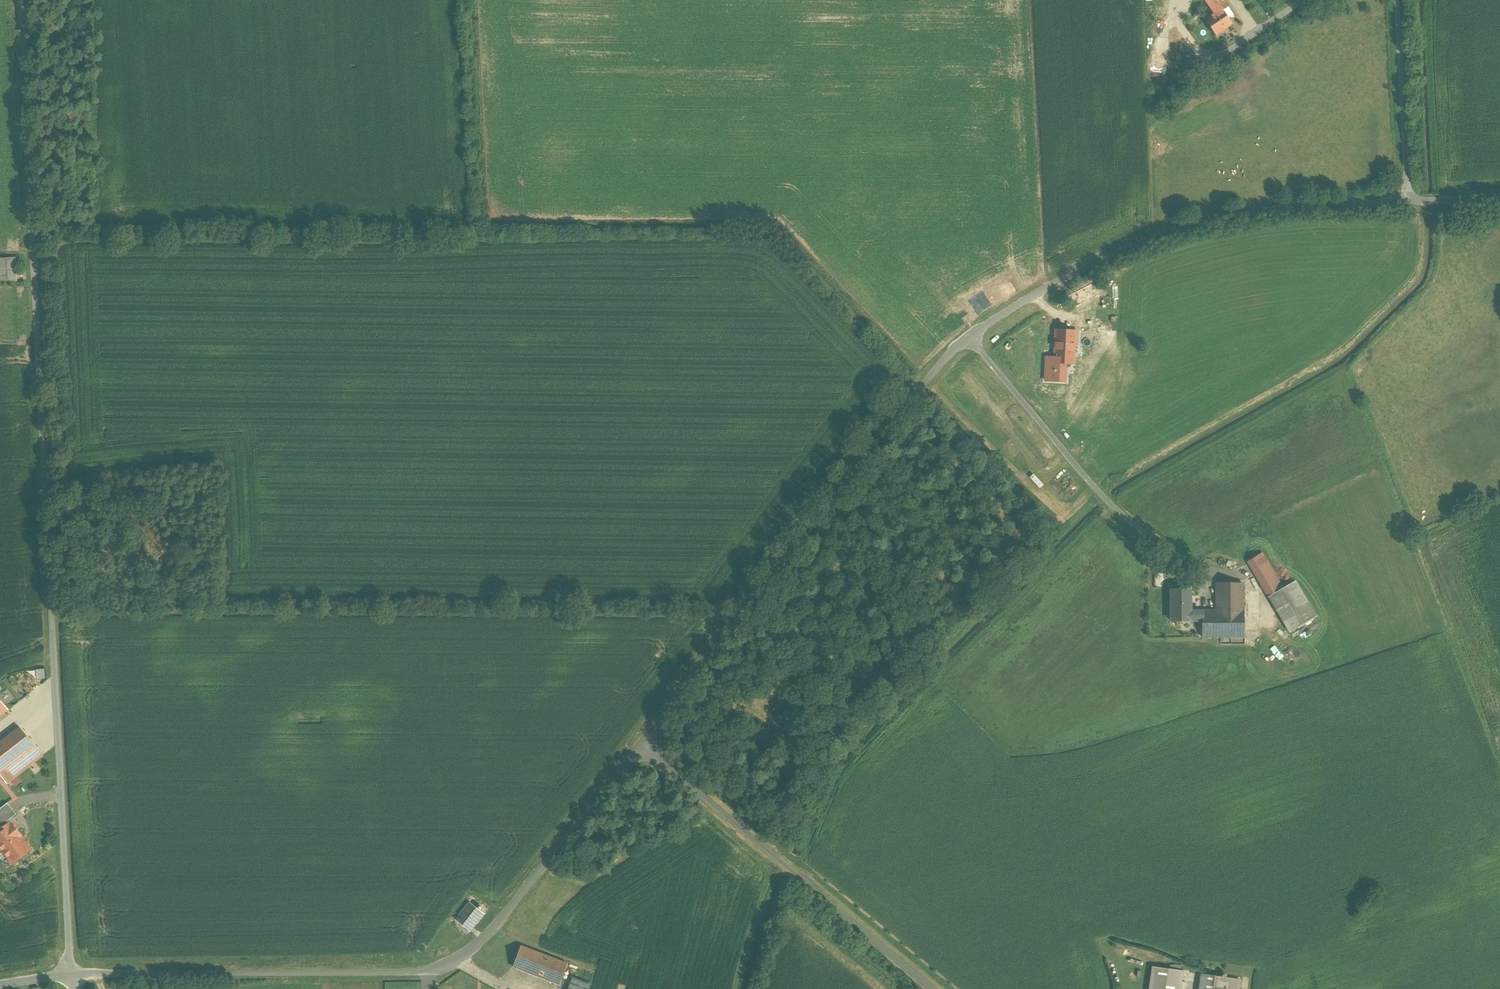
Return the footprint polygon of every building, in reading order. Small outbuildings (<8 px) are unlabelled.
[(1223,10),(1229,5),(1226,0),(1205,0),(1215,15),(1222,9),(1223,10)] [(1222,9),(1215,15),(1206,21),(1216,36),(1232,24),(1223,10),(1222,9)] [(1057,343),(1075,344),(1077,344),(1077,332),(1057,332),(1057,343)] [(1075,344),(1057,343),(1056,363),(1074,364),(1075,344)] [(1082,489),(1070,473),(1059,482),(1071,498),(1082,489)] [(1270,597),(1283,589),(1263,554),(1249,562),(1270,597)] [(1283,589),(1270,597),(1290,632),(1317,617),(1296,582),(1283,589)] [(1203,611),(1203,612),(1203,621),(1203,637),(1244,637),(1244,611),(1243,611),(1243,584),(1218,584),(1217,611),(1203,611)] [(1191,621),(1203,621),(1203,612),(1191,612),(1191,599),(1172,599),(1172,600),(1173,600),(1173,608),(1172,608),(1172,621),(1173,621),(1182,621),(1191,621)] [(2,788),(43,756),(21,727),(0,744),(0,787),(2,788)] [(5,828),(10,824),(8,822),(17,815),(0,793),(0,822),(5,828)] [(10,824),(5,828),(1,831),(2,833),(0,835),(0,848),(1,849),(3,849),(14,864),(31,850),(20,837),(22,836),(13,825),(12,826),(10,824)] [(484,913),(471,903),(457,920),(470,930),(484,913)] [(569,964),(522,946),(514,967),(561,984),(569,964)] [(1154,967),(1151,988),(1181,988),(1184,967),(1171,965),(1170,970),(1154,967)] [(1201,988),(1239,988),(1240,980),(1203,974),(1201,988)] [(576,978),(572,988),(588,988),(590,983),(576,978)]
